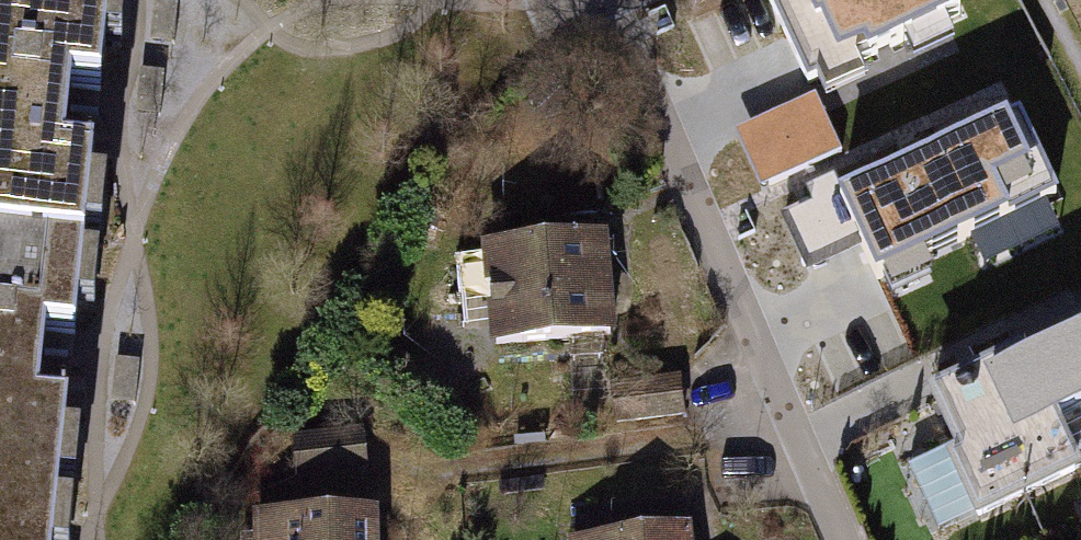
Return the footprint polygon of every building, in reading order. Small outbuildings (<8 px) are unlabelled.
[(79,278),(92,164),(59,161),(66,99),(100,103),(111,0),(0,0),(0,269),(79,278)] [(810,127),(880,91),(872,72),(897,61),(907,82),(970,52),(961,32),(976,26),(964,0),(754,0),(810,127)] [(1019,116),(838,193),(879,276),(1054,197),(1019,116)] [(477,350),(606,340),(599,252),(470,262),(477,350)] [(0,269),(0,506),(63,513),(73,416),(35,412),(42,347),(72,351),(79,278),(0,269)] [(1080,475),(1080,445),(1069,420),(1080,414),(1080,335),(1040,355),(1034,342),(934,391),(964,452),(955,457),(986,521),(1080,475)] [(0,506),(0,539),(60,539),(63,513),(0,506)] [(369,522),(244,524),(244,539),(369,539),(369,522)] [(696,523),(570,537),(571,539),(698,539),(696,523)]
